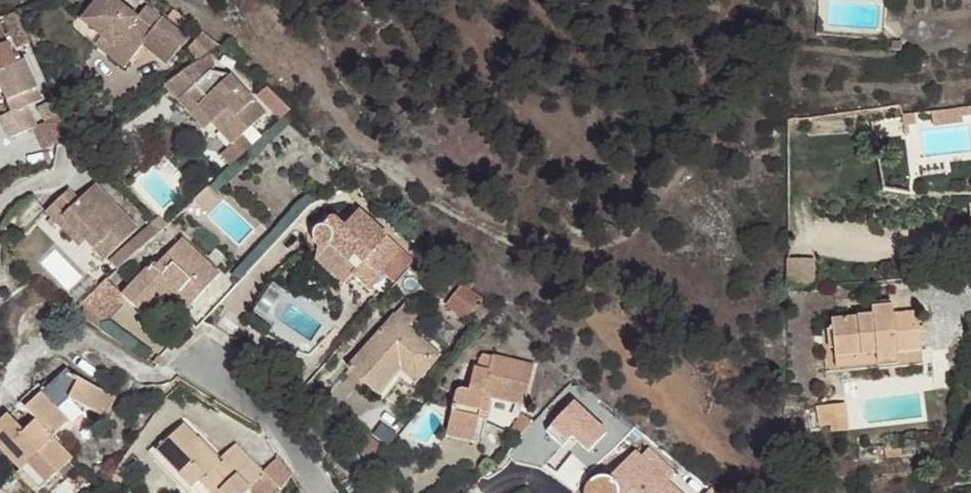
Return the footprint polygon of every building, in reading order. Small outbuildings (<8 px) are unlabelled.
[(96,35),(107,45),(111,40),(128,56),(137,45),(160,66),(182,41),(158,19),(147,31),(114,0),(91,0),(76,17),(96,35)] [(107,45),(96,35),(89,43),(117,67),(128,56),(111,40),(107,45)] [(4,111),(0,113),(0,132),(27,121),(20,105),(35,98),(18,58),(11,61),(2,41),(0,42),(0,102),(4,111)] [(193,56),(153,85),(168,101),(175,94),(184,86),(195,99),(187,107),(202,124),(207,120),(214,128),(209,132),(223,146),(256,115),(221,76),(200,71),(199,62),(193,56)] [(194,130),(202,124),(187,107),(175,94),(168,101),(194,130)] [(961,108),(962,117),(970,116),(970,107),(961,108)] [(962,117),(961,108),(930,112),(932,127),(963,122),(962,117)] [(914,113),(900,115),(902,125),(915,123),(914,113)] [(207,120),(202,124),(209,132),(214,128),(207,120)] [(41,213),(52,225),(59,219),(79,240),(100,262),(133,229),(90,186),(74,201),(63,191),(41,213)] [(313,243),(317,247),(322,240),(352,266),(346,273),(363,287),(398,249),(356,211),(343,226),(334,218),(328,218),(310,233),(313,243)] [(59,219),(52,225),(73,246),(79,240),(59,219)] [(138,248),(155,233),(148,224),(123,246),(131,255),(138,248)] [(150,263),(120,295),(139,313),(153,298),(159,303),(167,294),(176,286),(192,301),(217,272),(180,239),(154,267),(150,263)] [(322,240),(317,247),(346,273),(352,266),(322,240)] [(105,263),(114,272),(131,255),(123,246),(105,263)] [(410,259),(398,249),(363,287),(367,291),(382,273),(390,281),(410,259)] [(104,281),(82,302),(104,323),(123,302),(118,298),(120,295),(104,281)] [(470,312),(482,292),(463,281),(452,299),(470,312)] [(184,309),(192,301),(176,286),(167,294),(184,309)] [(270,287),(254,319),(315,349),(331,316),(270,287)] [(153,298),(139,313),(145,318),(159,303),(153,298)] [(830,319),(833,361),(875,356),(876,364),(897,362),(895,352),(920,350),(916,311),(892,314),(892,305),(870,308),(871,315),(830,319)] [(376,393),(398,369),(404,362),(415,372),(430,356),(401,330),(406,325),(393,314),(347,367),(376,393)] [(404,362),(398,369),(414,384),(440,355),(406,325),(401,330),(430,356),(415,372),(404,362)] [(483,393),(492,395),(523,403),(533,364),(483,353),(480,360),(478,369),(473,368),(468,391),(462,389),(458,391),(456,393),(454,397),(447,425),(474,431),(477,417),(483,393)] [(875,356),(833,361),(834,368),(876,364),(875,356)] [(0,422),(0,450),(37,489),(71,458),(51,436),(68,421),(56,409),(69,397),(104,416),(112,399),(77,380),(67,368),(24,408),(37,421),(22,433),(7,415),(0,422)] [(485,419),(492,395),(483,393),(477,417),(485,419)] [(823,430),(850,426),(847,402),(819,406),(823,430)] [(573,405),(547,433),(563,448),(572,438),(589,453),(606,434),(573,405)] [(156,451),(189,488),(197,481),(208,492),(243,492),(262,474),(235,445),(217,462),(182,425),(156,451)] [(474,431),(447,425),(445,435),(472,441),(474,431)] [(652,440),(642,451),(693,492),(717,492),(692,473),(652,440)] [(633,452),(607,480),(605,480),(601,480),(597,481),(593,483),(590,487),(588,492),(677,492),(633,452)] [(281,488),(291,475),(275,459),(264,473),(281,488)]
